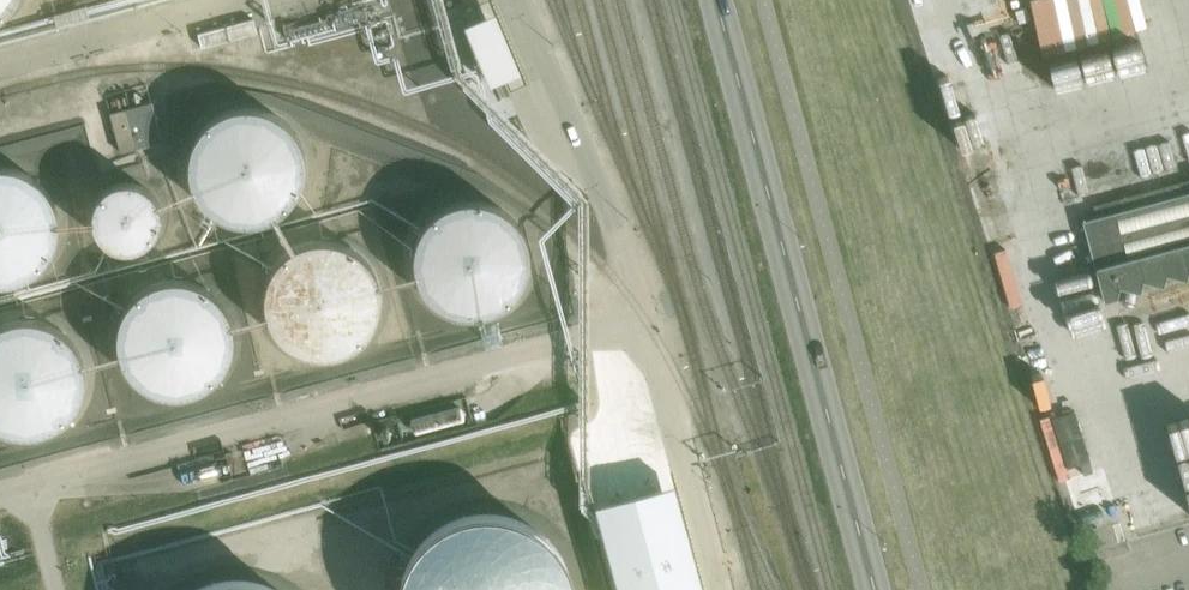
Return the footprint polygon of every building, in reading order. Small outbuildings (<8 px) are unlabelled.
[(5,11),(14,0),(0,0),(0,15),(5,11)] [(404,35),(447,20),(440,0),(391,0),(404,35)] [(1068,38),(1063,0),(1042,0),(1047,40),(1068,38)] [(521,79),(502,11),(469,20),(487,88),(521,79)] [(152,102),(109,113),(120,153),(162,141),(152,102)] [(302,170),(303,159),(302,148),(298,137),(293,128),(286,119),(277,112),(267,106),(257,103),(246,102),(234,102),(224,105),(214,110),(205,117),(197,125),(191,135),(187,145),(185,156),(186,167),(188,178),(192,188),(199,198),(206,206),(216,212),(226,216),(237,219),(248,219),(259,217),(270,213),(279,207),(288,200),(294,191),(299,181),(302,170)] [(62,221),(61,210),(58,199),(52,188),(45,179),(36,172),(26,166),(16,163),(4,161),(0,161),(0,281),(5,282),(16,280),(27,276),(37,270),(46,263),(53,254),(58,243),(61,232),(62,221)] [(161,223),(162,216),(161,209),(159,203),(156,196),(152,191),(146,187),(140,183),(134,181),(127,180),(120,180),(114,182),(107,185),(102,189),(97,194),(93,200),(91,206),(89,213),(89,220),(91,226),(93,233),(97,239),(102,243),(108,247),(114,250),(120,252),(127,252),(134,251),(141,249),(147,245),(152,241),(156,235),(159,229),(161,223)] [(1083,221),(1104,300),(1116,297),(1119,287),(1126,259),(1188,242),(1188,192),(1083,221)] [(527,266),(528,256),(527,245),(524,234),(519,224),(512,216),(504,209),(494,203),(484,199),(473,197),(462,197),(452,199),(442,203),(432,209),(424,217),(418,226),(413,235),(410,246),(409,257),(410,268),(413,278),(418,288),(425,296),(433,304),(443,309),(453,313),(464,315),(475,315),(485,313),(496,309),(505,303),(513,296),(519,287),(524,277),(527,266)] [(378,305),(379,294),(378,283),(374,272),(369,262),(362,253),(353,246),(343,240),(332,237),(321,236),(310,236),(299,239),(288,244),(279,251),(272,259),(266,269),(261,280),(260,291),(260,302),(262,313),(267,324),(273,333),(281,341),(290,348),(301,352),(312,355),(323,355),(335,353),(345,349),(355,343),(363,336),(370,327),(375,316),(378,305)] [(235,333),(235,332),(234,320),(230,307),(223,297),(216,289),(208,283),(198,278),(187,274),(175,273),(165,274),(154,278),(144,283),(135,290),(128,298),(123,307),(119,320),(117,332),(119,343),(122,354),(126,363),(134,373),(144,381),(153,386),(165,390),(174,391),(187,390),(195,388),(207,382),(216,375),(224,366),(230,357),(233,346),(235,333)] [(89,376),(89,364),(86,353),(80,343),(74,334),(65,327),(55,321),(45,317),(33,315),(22,315),(11,318),(0,322),(0,323),(0,427),(9,431),(20,434),(31,434),(43,433),(53,429),(63,424),(72,417),(79,408),(85,398),(88,387),(89,376)] [(575,587),(573,574),(568,561),(562,549),(554,538),(544,529),(533,521),(521,514),(508,510),(494,508),(481,508),(467,510),(454,514),(442,520),(430,527),(420,537),(412,547),(405,559),(401,572),(398,585),(398,589),(575,589),(575,587)] [(291,589),(279,582),(267,577),(254,574),(240,573),(226,573),(213,576),(200,581),(188,588),(185,589),(292,589),(291,589)]
